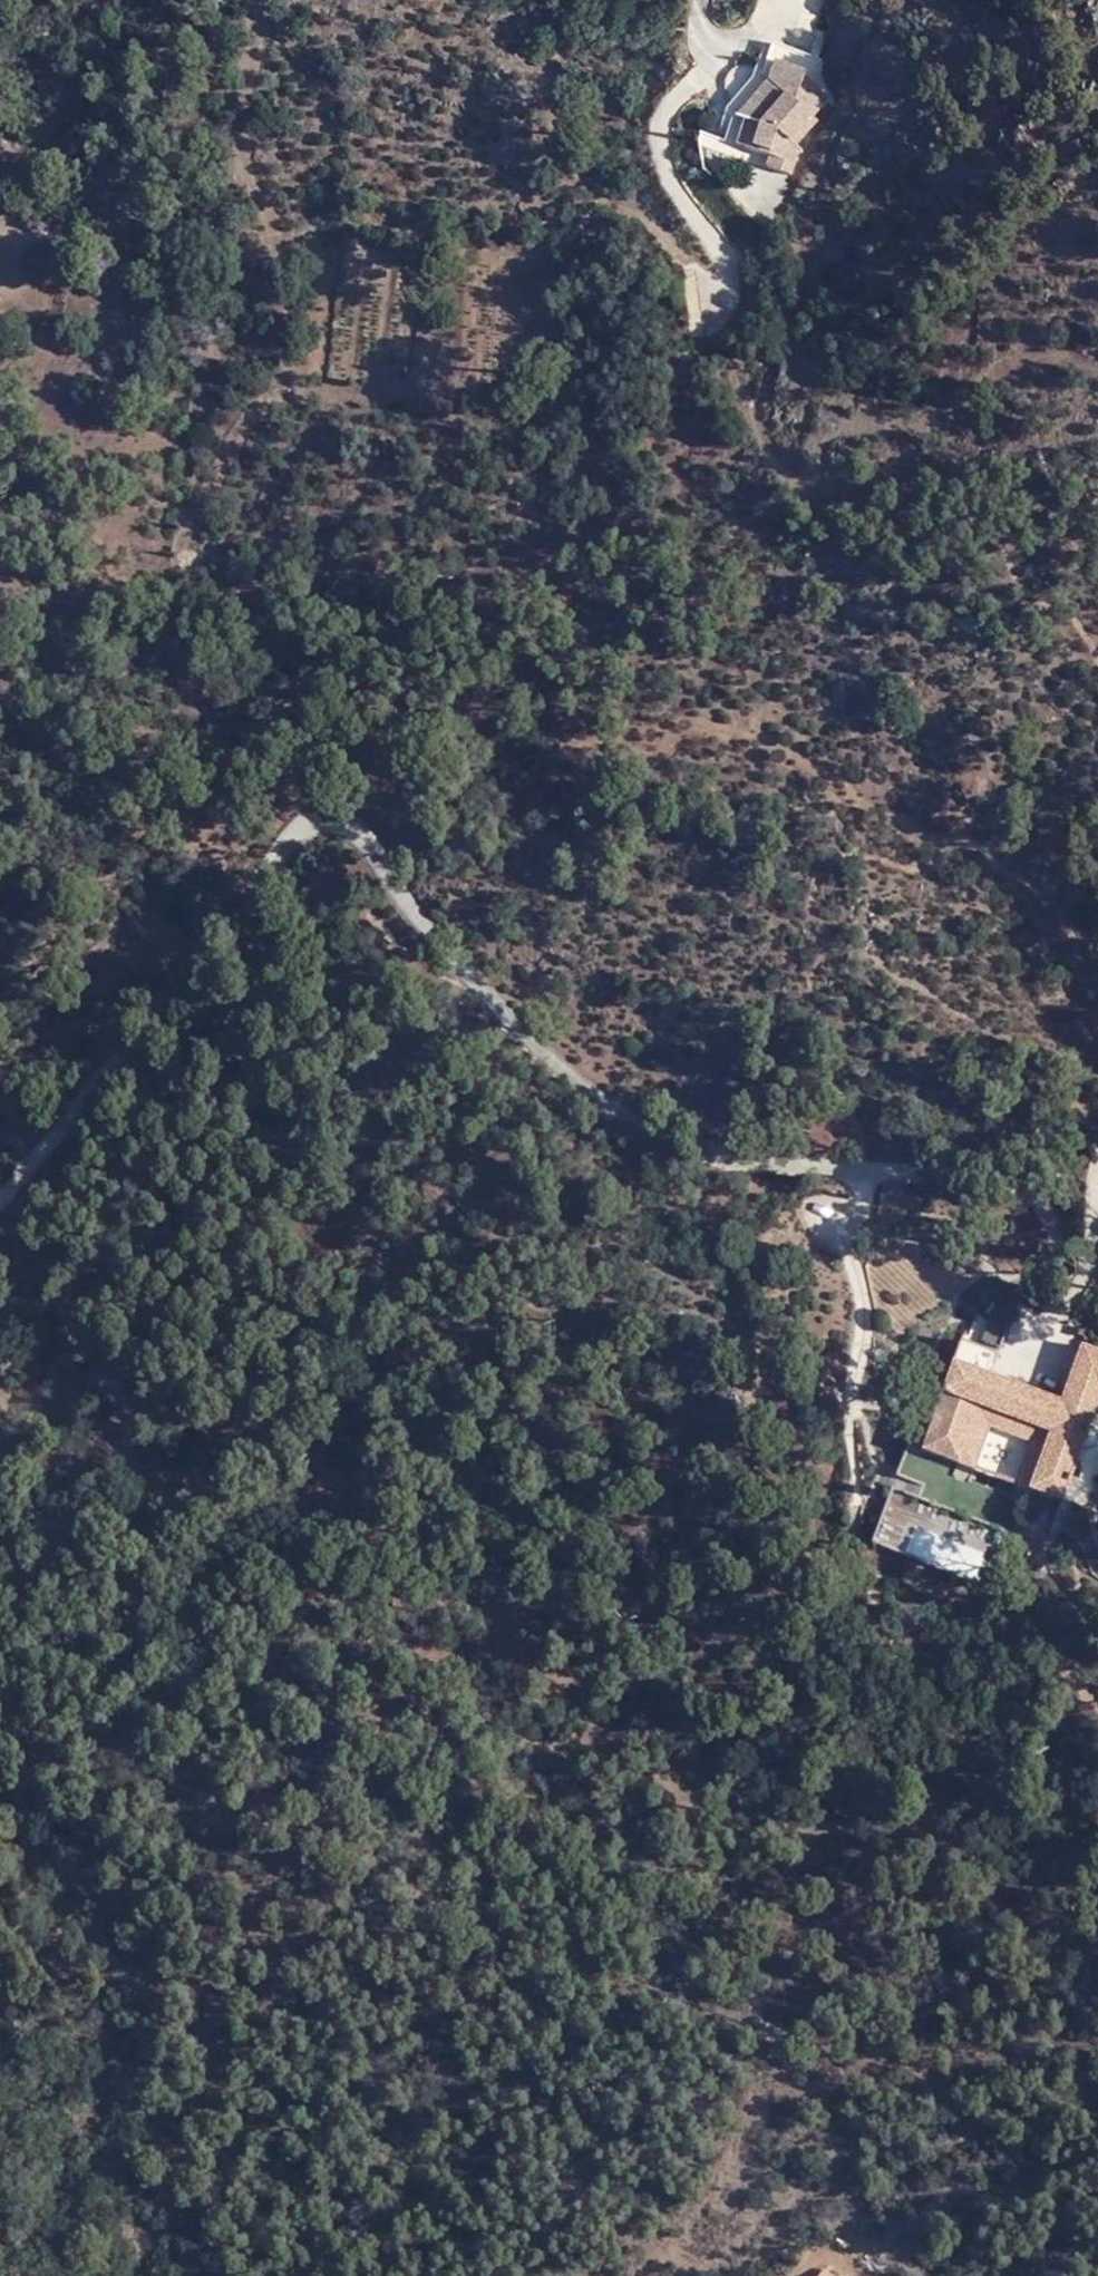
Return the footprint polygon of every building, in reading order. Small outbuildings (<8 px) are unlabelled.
[(734,121),(816,129),(822,124),(816,115),(831,101),(816,87),(822,64),(777,49),(768,76),(764,76),(731,109),(727,120),(734,121)] [(798,145),(816,129),(734,121),(727,120),(725,124),(735,125),(724,156),(794,175),(803,150),(798,145)] [(982,1340),(995,1345),(1005,1318),(994,1312),(982,1340)] [(1097,1397),(1097,1352),(1076,1344),(1057,1398),(987,1373),(994,1351),(959,1339),(919,1450),(953,1462),(974,1406),(1045,1432),(1026,1488),(1059,1501),(1097,1397)] [(974,1406),(953,1462),(972,1469),(988,1430),(1023,1444),(1011,1483),(1026,1488),(1045,1432),(974,1406)] [(829,2255),(811,2275),(855,2275),(829,2255)]
